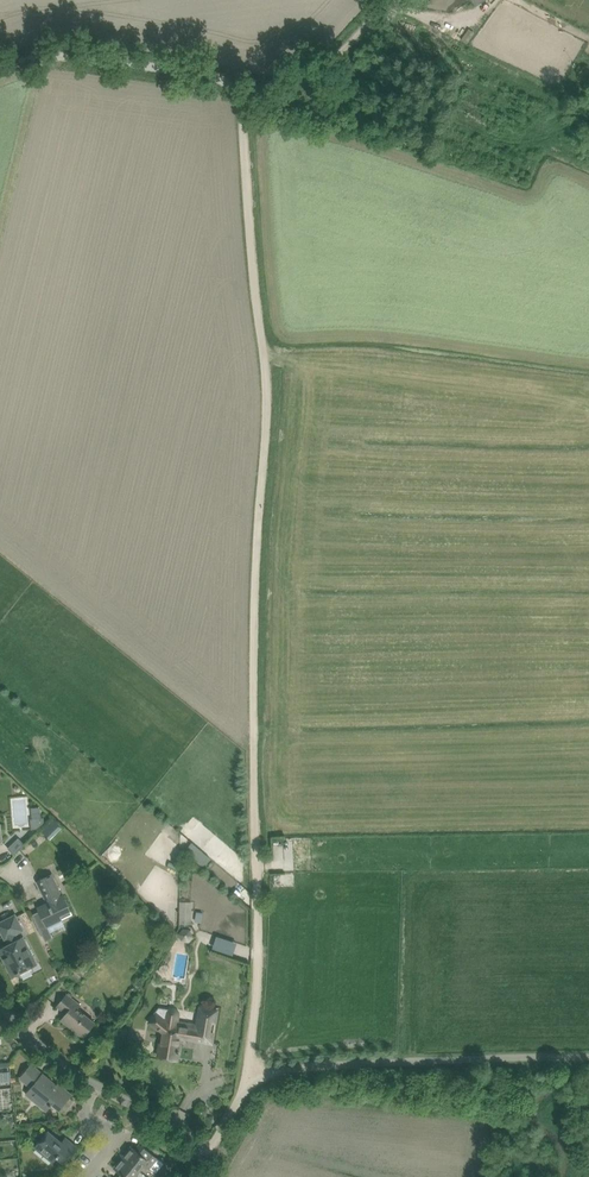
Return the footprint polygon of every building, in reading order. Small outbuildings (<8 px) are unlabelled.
[(26,810),(27,797),(14,796),(13,809),(26,810)] [(37,829),(44,822),(44,818),(31,819),(31,829),(37,829)] [(19,838),(17,840),(8,848),(15,855),(25,845),(19,838)] [(38,907),(40,911),(33,914),(46,941),(53,937),(49,929),(48,926),(62,919),(73,913),(64,894),(62,895),(57,885),(52,874),(37,881),(47,903),(38,907)] [(180,901),(180,924),(192,924),(192,902),(180,901)] [(21,925),(16,914),(0,923),(0,929),(5,940),(7,939),(10,944),(0,949),(0,954),(12,977),(38,964),(24,937),(19,940),(16,934),(24,930),(21,925)] [(95,1022),(86,1015),(78,1008),(81,1005),(68,994),(58,1006),(67,1014),(62,1020),(83,1037),(95,1022)] [(198,1025),(179,1022),(180,1014),(179,1009),(174,1007),(169,1008),(168,1010),(160,1009),(156,1013),(157,1014),(150,1022),(159,1029),(160,1028),(165,1033),(163,1043),(161,1043),(158,1057),(178,1060),(182,1038),(213,1043),(218,1010),(201,1007),(198,1025)] [(29,1078),(25,1083),(32,1088),(39,1093),(33,1100),(47,1111),(53,1104),(60,1110),(72,1095),(60,1085),(57,1089),(42,1076),(44,1075),(37,1069),(29,1078)] [(65,1164),(78,1147),(66,1138),(62,1142),(49,1131),(35,1148),(54,1163),(58,1158),(65,1164)] [(158,1158),(147,1149),(141,1144),(137,1150),(132,1146),(123,1157),(140,1171),(145,1165),(149,1169),(151,1167),(158,1158)] [(123,1157),(114,1168),(125,1176),(124,1176),(137,1176),(136,1176),(140,1171),(123,1157)]
